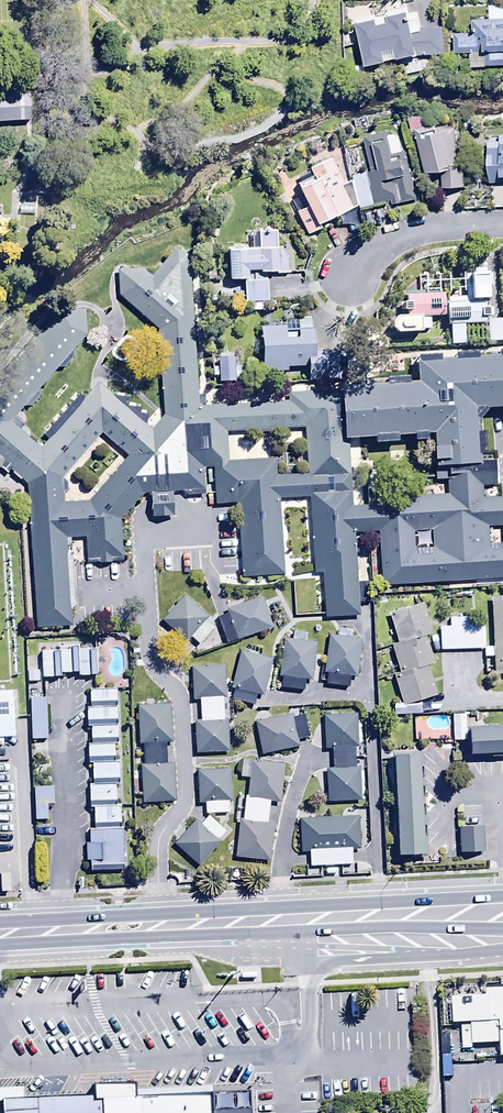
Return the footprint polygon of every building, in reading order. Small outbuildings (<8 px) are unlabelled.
[(354,22),(358,42),(345,45),(348,57),(361,54),(365,70),(386,65),(384,56),(395,53),(398,63),(417,58),(442,57),(441,30),(420,30),(417,14),(408,16),(407,10),(386,14),(388,26),(378,28),(376,18),(354,22)] [(453,55),(484,56),(484,69),(502,69),(502,19),(471,19),(471,36),(453,35),(453,55)] [(0,96),(0,121),(33,120),(32,94),(0,96)] [(452,123),(414,131),(425,178),(441,175),(440,189),(462,190),(462,168),(452,123)] [(387,134),(363,139),(371,173),(367,173),(374,206),(389,202),(390,206),(417,200),(406,152),(402,153),(398,136),(388,138),(387,134)] [(487,146),(489,185),(502,184),(502,137),(497,137),(497,145),(487,146)] [(315,182),(298,190),(306,208),(296,212),(307,236),(321,230),(319,225),(357,208),(351,183),(344,186),(333,159),(309,170),(315,182)] [(252,235),(252,250),(227,251),(229,282),(250,281),(249,275),(286,273),(285,248),(277,248),(276,233),(252,235)] [(170,495),(183,495),(183,497),(203,496),(201,472),(213,471),(215,507),(236,506),(240,579),(282,576),(278,501),(309,499),(313,576),(322,576),(324,617),(359,615),(354,535),(378,533),(381,585),(502,579),(502,546),(489,547),(488,530),(502,529),(502,497),(482,498),(481,487),(495,486),(494,461),(482,461),(479,412),(502,411),(502,412),(502,355),(414,360),(415,385),(408,386),(407,379),(387,380),(387,387),(338,389),(338,393),(286,396),(286,403),(197,407),(189,258),(176,248),(152,277),(142,270),(116,274),(118,298),(157,330),(161,417),(149,431),(96,384),(83,399),(79,396),(44,436),(48,440),(39,450),(18,432),(24,425),(16,418),(87,337),(84,311),(60,312),(0,379),(0,469),(1,468),(24,486),(34,630),(72,628),(66,540),(85,539),(87,565),(125,562),(122,521),(145,497),(150,497),(151,520),(171,519),(170,495)] [(485,275),(471,276),(472,302),(487,301),(485,275)] [(267,281),(245,282),(246,306),(269,304),(267,281)] [(443,296),(404,297),(403,314),(407,314),(408,319),(444,318),(443,296)] [(485,305),(446,305),(446,328),(450,328),(450,346),(465,345),(465,327),(485,327),(485,319),(488,318),(488,309),(485,310),(485,305)] [(286,320),(286,327),(259,328),(261,372),(266,372),(266,375),(289,374),(288,369),(306,368),(307,384),(339,382),(338,356),(314,358),(313,330),(311,330),(310,319),(286,320)] [(488,321),(488,343),(502,343),(502,321),(488,321)] [(234,356),(218,356),(218,383),(235,383),(234,356)] [(368,586),(360,587),(360,604),(368,604),(368,586)] [(185,597),(162,622),(184,644),(189,638),(198,647),(214,630),(206,622),(209,619),(185,597)] [(271,629),(262,599),(225,612),(226,617),(218,620),(226,644),(271,629)] [(491,599),(492,649),(485,649),(485,658),(492,658),(492,677),(502,676),(502,599),(491,599)] [(423,606),(388,615),(396,646),(390,647),(397,675),(393,676),(401,705),(437,696),(428,664),(432,663),(426,637),(431,636),(423,606)] [(439,629),(439,651),(483,651),(483,628),(472,628),(472,620),(449,620),(449,629),(439,629)] [(360,640),(327,636),(323,675),(327,675),(326,686),(348,688),(349,678),(356,679),(360,640)] [(316,646),(283,640),(277,677),(280,678),(279,689),(303,693),(304,682),(310,683),(316,646)] [(60,645),(60,649),(61,671),(78,670),(78,648),(77,644),(60,645)] [(96,648),(78,648),(78,670),(78,673),(97,673),(96,648)] [(60,649),(43,650),(44,676),(61,675),(61,671),(60,649)] [(272,661),(240,652),(230,689),(233,690),(231,701),(253,706),(255,696),(262,698),(272,661)] [(200,722),(193,723),(195,755),(226,754),(223,667),(190,668),(192,702),(199,702),(200,722)] [(28,677),(28,688),(39,688),(39,677),(28,677)] [(117,687),(91,688),(91,705),(117,704),(117,687)] [(0,698),(0,744),(22,743),(20,697),(0,698)] [(47,697),(31,697),(32,737),(48,737),(47,697)] [(118,723),(117,704),(91,705),(88,705),(88,724),(92,724),(118,723)] [(171,704),(137,706),(139,746),(142,746),(143,765),(139,766),(141,805),(176,803),(174,765),(167,765),(166,744),(173,744),(171,704)] [(294,712),(256,719),(262,752),(301,745),(300,739),(310,737),(306,714),(295,716),(294,712)] [(464,715),(452,716),(453,742),(464,742),(464,715)] [(357,716),(323,717),(324,751),(332,751),(332,770),(325,770),(326,805),(360,804),(359,769),(354,769),(354,748),(358,748),(357,716)] [(119,741),(118,723),(92,724),(93,742),(115,741),(119,741)] [(469,725),(470,751),(502,749),(502,723),(469,725)] [(115,760),(115,741),(93,742),(89,742),(90,761),(93,761),(115,760)] [(425,850),(420,750),(394,751),(400,852),(425,850)] [(115,760),(93,761),(94,782),(116,781),(119,781),(118,760),(115,760)] [(284,767),(250,763),(243,820),(238,820),(233,860),(270,864),(275,823),(268,822),(270,802),(279,804),(284,767)] [(230,769),(195,770),(197,806),(204,806),(204,815),(227,814),(226,804),(232,804),(230,769)] [(116,781),(94,782),(91,782),(91,804),(95,804),(116,803),(116,781)] [(52,785),(34,786),(35,817),(48,817),(47,802),(53,802),(52,785)] [(116,803),(95,804),(95,826),(120,825),(120,803),(116,803)] [(197,868),(226,834),(207,818),(201,825),(194,820),(172,847),(197,868)] [(359,818),(299,819),(300,855),(308,855),(308,866),(353,865),(352,851),(360,851),(359,818)] [(122,825),(120,825),(95,826),(90,826),(91,869),(124,868),(122,825)] [(483,850),(482,825),(460,826),(461,851),(483,850)] [(453,989),(455,1021),(474,1020),(475,1043),(502,1041),(502,986),(453,989)] [(194,1087),(2,1099),(3,1112),(195,1112),(194,1087)]
